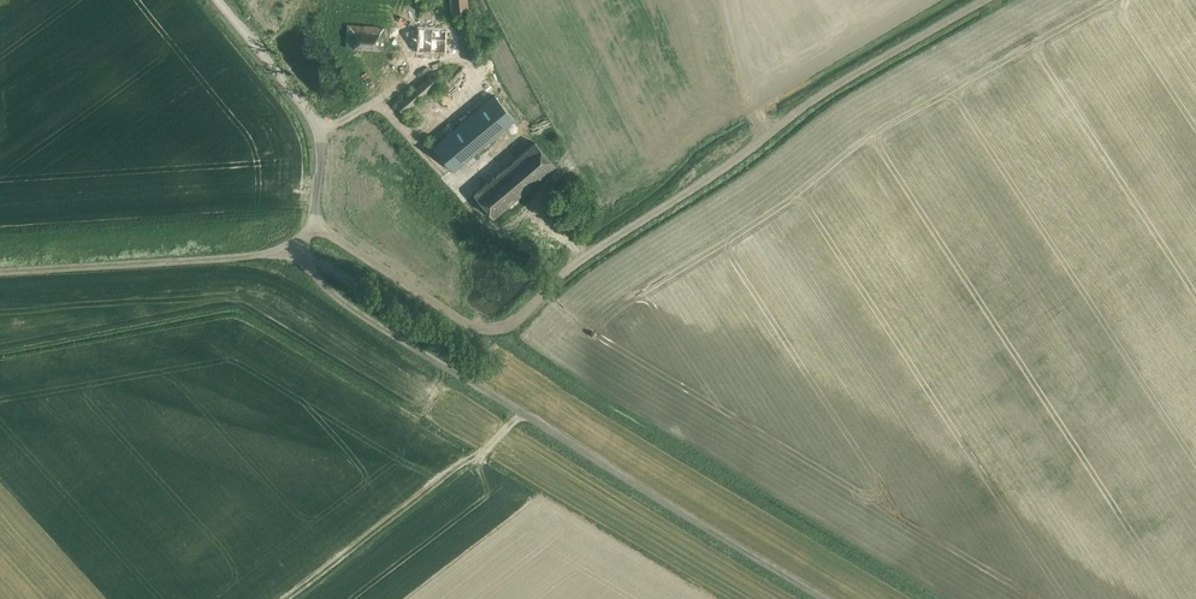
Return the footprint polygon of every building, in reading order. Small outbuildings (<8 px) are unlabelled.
[(466,12),(468,12),(466,0),(450,0),(451,14),(466,12)] [(381,49),(383,26),(347,24),(345,47),(381,49)] [(444,53),(446,30),(417,29),(416,51),(444,53)] [(401,113),(435,83),(428,76),(395,106),(401,113)] [(453,171),(514,119),(493,95),(432,147),(453,171)] [(493,219),(555,166),(534,142),(473,194),(493,219)]
